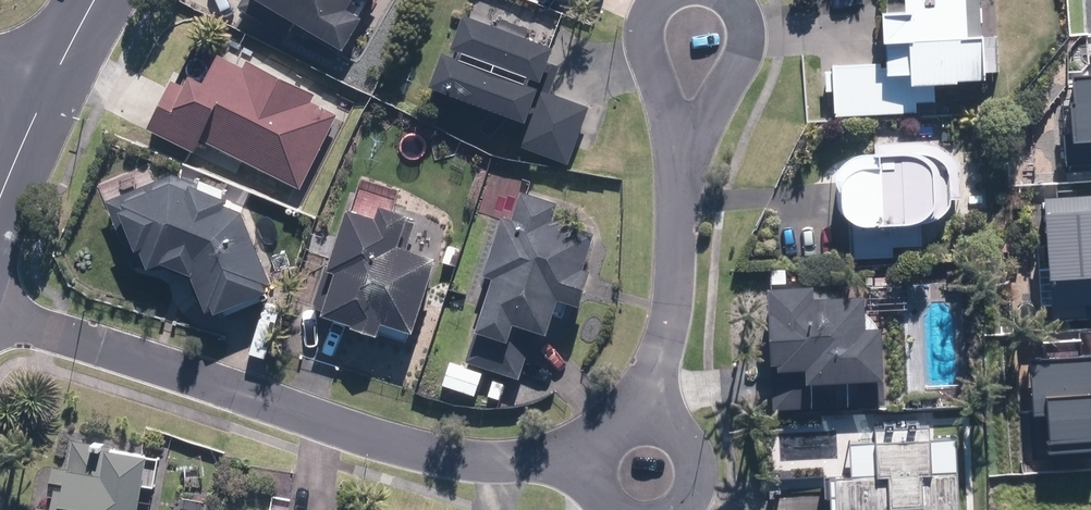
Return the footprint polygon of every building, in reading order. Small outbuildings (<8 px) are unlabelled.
[(336,51),(355,19),(341,10),(347,0),(252,0),(336,51)] [(832,116),(913,112),(913,104),(931,103),(930,82),(979,79),(978,73),(995,72),(994,37),(977,38),(975,0),(898,0),(899,14),(878,15),(880,63),(830,66),(832,116)] [(436,54),(424,87),(522,125),(515,145),(563,163),(584,108),(545,93),(554,68),(542,63),(547,51),(520,40),(523,32),(497,21),(494,30),(456,16),(441,56),(436,54)] [(167,85),(145,130),(193,153),(198,141),(298,189),(334,114),(307,101),(308,98),(245,67),(243,71),(213,56),(199,85),(184,78),(178,90),(167,85)] [(846,223),(848,259),(890,257),(889,248),(917,247),(915,224),(947,222),(946,201),(958,200),(956,167),(944,151),(924,143),(872,145),(873,155),(845,157),(827,174),(828,183),(833,193),(835,215),(846,223)] [(130,270),(150,262),(186,277),(201,310),(206,308),(208,313),(260,290),(260,289),(267,286),(236,214),(216,206),(218,199),(188,187),(189,184),(168,176),(103,201),(130,270)] [(552,203),(515,192),(506,222),(496,219),(476,287),(482,289),(469,332),(471,332),(462,361),(516,377),(530,331),(538,334),(549,298),(569,304),(579,272),(575,271),(586,233),(546,221),(552,203)] [(1041,306),(1090,302),(1090,196),(1040,199),(1041,212),(1035,213),(1041,306)] [(370,219),(341,210),(310,307),(318,309),(316,315),(373,333),(376,325),(404,334),(428,259),(403,251),(412,223),(373,210),(370,219)] [(768,364),(770,408),(878,405),(876,331),(857,331),(856,297),(840,298),(839,286),(762,289),(764,364),(768,364)] [(1019,354),(1020,412),(1029,412),(1030,465),(1090,464),(1090,352),(1019,354)] [(822,509),(953,509),(950,437),(922,437),(921,427),(771,432),(772,478),(821,477),(822,509)] [(141,458),(69,446),(65,469),(52,467),(45,509),(33,507),(33,509),(133,509),(141,458)]
